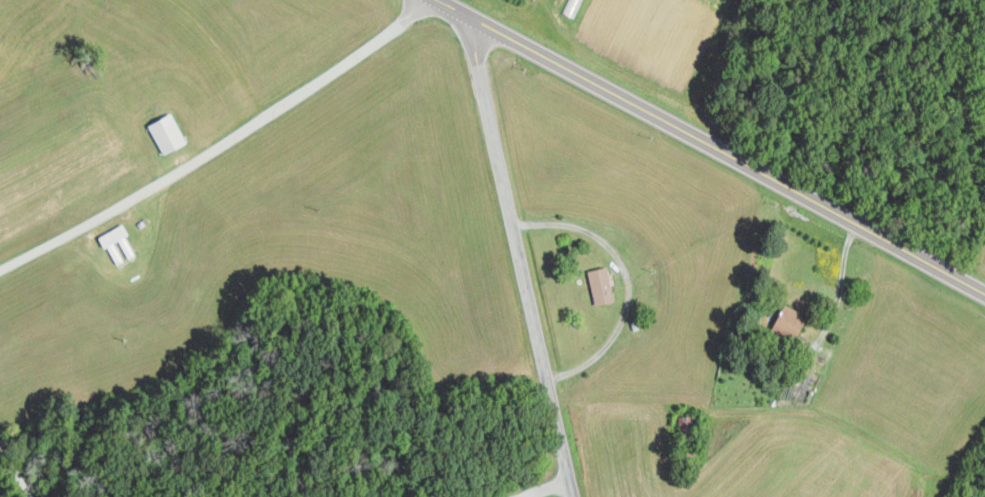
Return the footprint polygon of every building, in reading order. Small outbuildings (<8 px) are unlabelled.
[(165,154),(190,143),(175,112),(151,124),(165,154)] [(617,301),(612,266),(592,269),(597,304),(617,301)]
